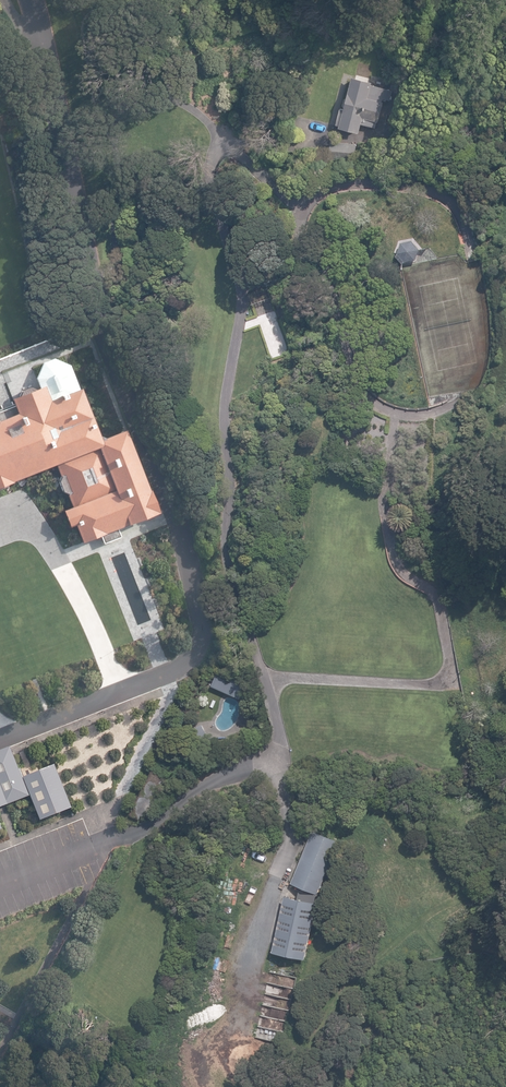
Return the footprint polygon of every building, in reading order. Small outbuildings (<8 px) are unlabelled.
[(345,109),(341,108),(337,126),(340,127),(340,129),(360,134),(362,124),(375,128),(377,122),(379,122),(384,103),(382,103),(383,98),(391,100),(393,91),(372,86),(373,83),(368,82),(369,78),(356,75),(355,79),(353,78),(348,99),(346,99),(344,100),(344,102),(343,104),(343,106),(345,109)] [(405,262),(417,260),(420,250),(413,241),(402,243),(398,254),(397,256),(403,264),(405,262)] [(254,306),(272,299),(268,289),(250,295),(254,306)] [(69,366),(53,360),(42,363),(35,379),(39,389),(13,399),(15,404),(3,409),(0,410),(0,487),(10,483),(54,466),(59,477),(70,507),(61,511),(67,528),(73,526),(80,544),(99,536),(103,545),(120,538),(117,529),(156,514),(148,492),(146,493),(122,432),(103,440),(96,437),(79,393),(83,391),(77,375),(73,377),(69,366)] [(220,669),(212,686),(239,698),(247,681),(220,669)] [(211,739),(203,724),(194,729),(202,743),(211,739)] [(22,778),(19,769),(13,755),(10,747),(0,751),(0,808),(5,806),(30,796),(22,778)] [(37,772),(22,778),(30,796),(40,821),(72,808),(54,765),(37,772)] [(313,830),(292,883),(318,894),(340,841),(318,832),(313,830)] [(300,891),(298,899),(286,896),(274,952),(306,959),(318,903),(316,903),(317,896),(317,895),(300,891)]
